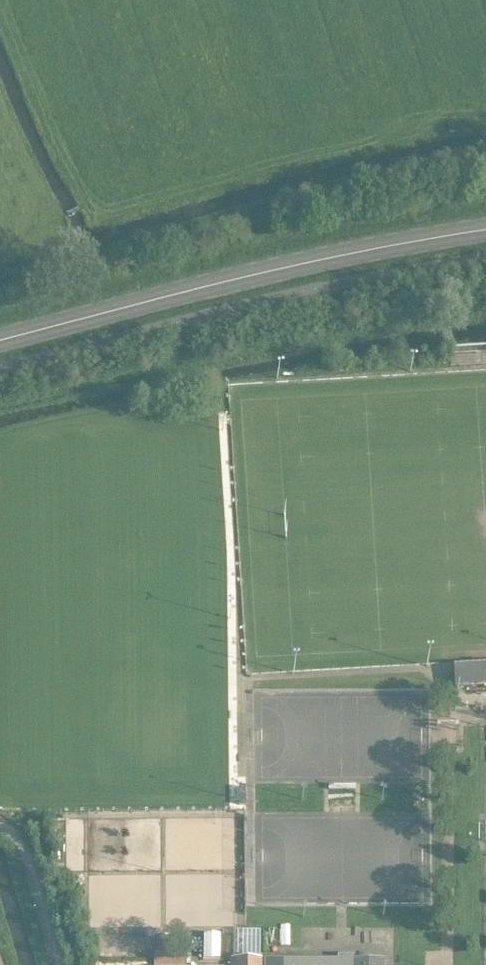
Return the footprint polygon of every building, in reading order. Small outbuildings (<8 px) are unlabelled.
[(485,686),(485,666),(449,669),(450,688),(485,686)] [(153,964),(184,964),(184,954),(153,954),(153,964)] [(383,959),(352,959),(352,955),(336,955),(336,959),(263,959),(263,964),(383,964),(383,959)]
